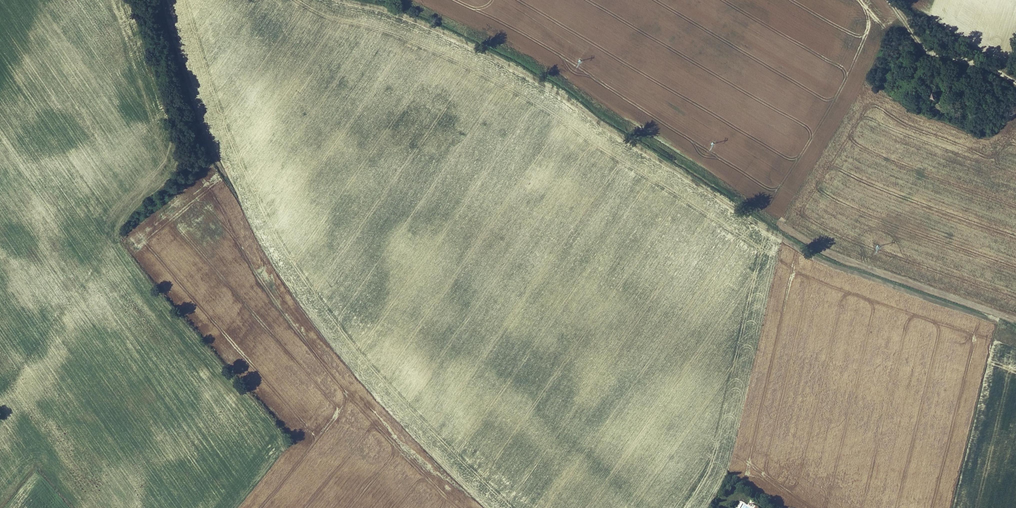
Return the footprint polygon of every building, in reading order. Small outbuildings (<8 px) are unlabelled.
[(930,94),(935,96),(937,90),(933,89),(935,84),(929,82),(927,88),(931,89),(930,94)] [(748,499),(746,503),(750,505),(749,507),(755,507),(757,504),(748,499)]
